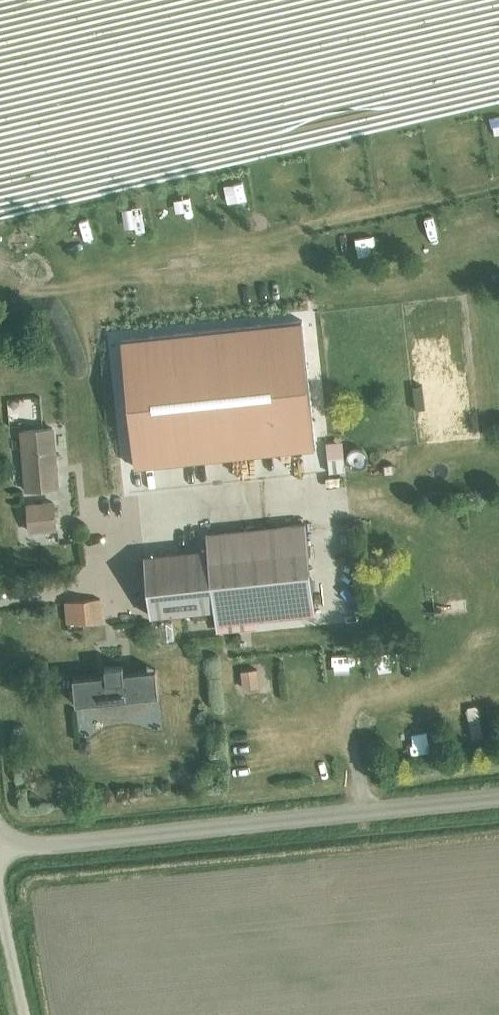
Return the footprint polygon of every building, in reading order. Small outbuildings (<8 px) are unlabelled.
[(321,235),(322,245),(343,243),(342,233),(321,235)] [(302,319),(121,338),(134,466),(315,448),(302,319)] [(26,487),(58,483),(51,427),(19,431),(26,487)] [(341,439),(325,440),(328,471),(345,469),(341,439)] [(370,465),(370,449),(355,449),(355,465),(370,465)] [(34,527),(58,524),(55,498),(32,501),(34,527)] [(206,533),(207,548),(144,555),(150,615),(214,609),(215,624),(315,614),(306,522),(304,522),(307,547),(210,557),(207,532),(206,533)] [(99,597),(77,599),(80,621),(101,619),(99,597)] [(371,658),(373,676),(389,674),(387,656),(371,658)] [(148,702),(147,696),(158,695),(155,668),(123,672),(122,665),(104,666),(105,673),(72,677),(75,703),(85,702),(86,709),(94,712),(101,715),(110,716),(118,716),(126,714),(134,711),(141,708),(148,702)] [(256,667),(240,669),(242,687),(258,685),(256,667)] [(407,737),(412,756),(428,752),(424,734),(407,737)]
